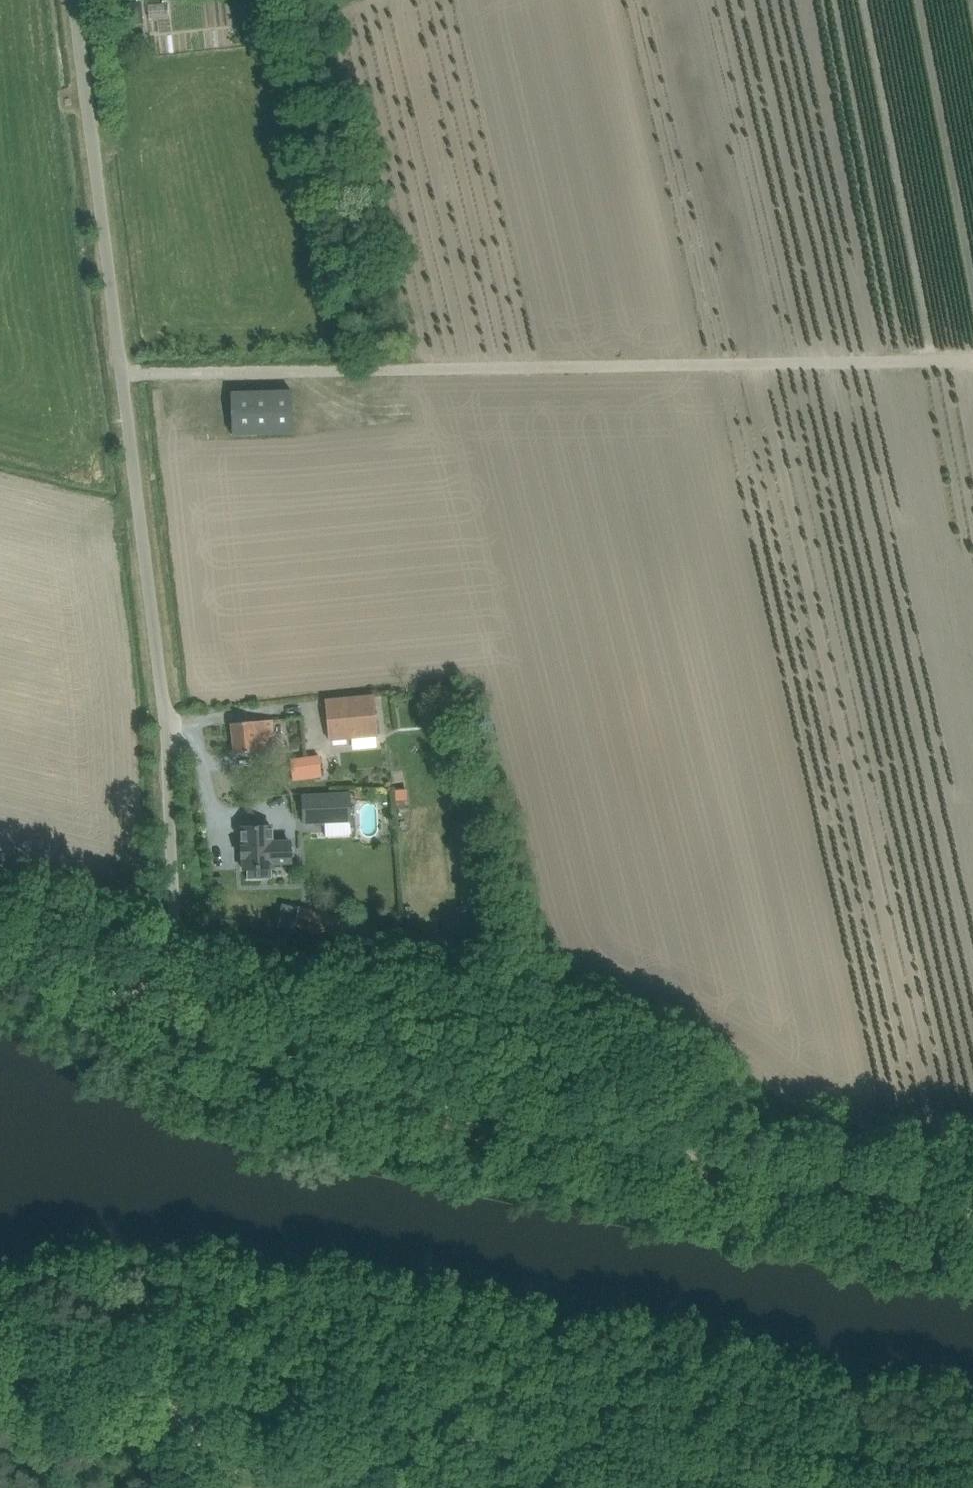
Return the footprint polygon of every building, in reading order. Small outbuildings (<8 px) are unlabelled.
[(120,5),(122,25),(142,23),(140,3),(120,5)] [(150,16),(168,13),(167,4),(149,7),(150,16)] [(231,393),(232,434),(293,433),(292,391),(231,393)] [(373,695),(325,700),(329,740),(377,735),(373,695)] [(268,751),(266,736),(273,735),(271,720),(231,723),(234,754),(268,751)] [(322,777),(320,764),(319,755),(291,759),(294,781),(322,777)] [(405,789),(394,790),(395,802),(406,801),(405,789)] [(350,821),(349,793),(302,795),(304,823),(350,821)] [(249,827),(241,827),(242,846),(240,846),(240,849),(240,855),(241,855),(241,858),(242,858),(242,869),(246,869),(247,879),(272,879),(271,868),(273,868),(272,864),(290,863),(290,841),(272,842),(271,826),(264,827),(264,823),(248,824),(249,827)] [(222,877),(213,877),(213,888),(222,888),(222,877)] [(293,929),(341,940),(346,917),(298,907),(293,929)]
